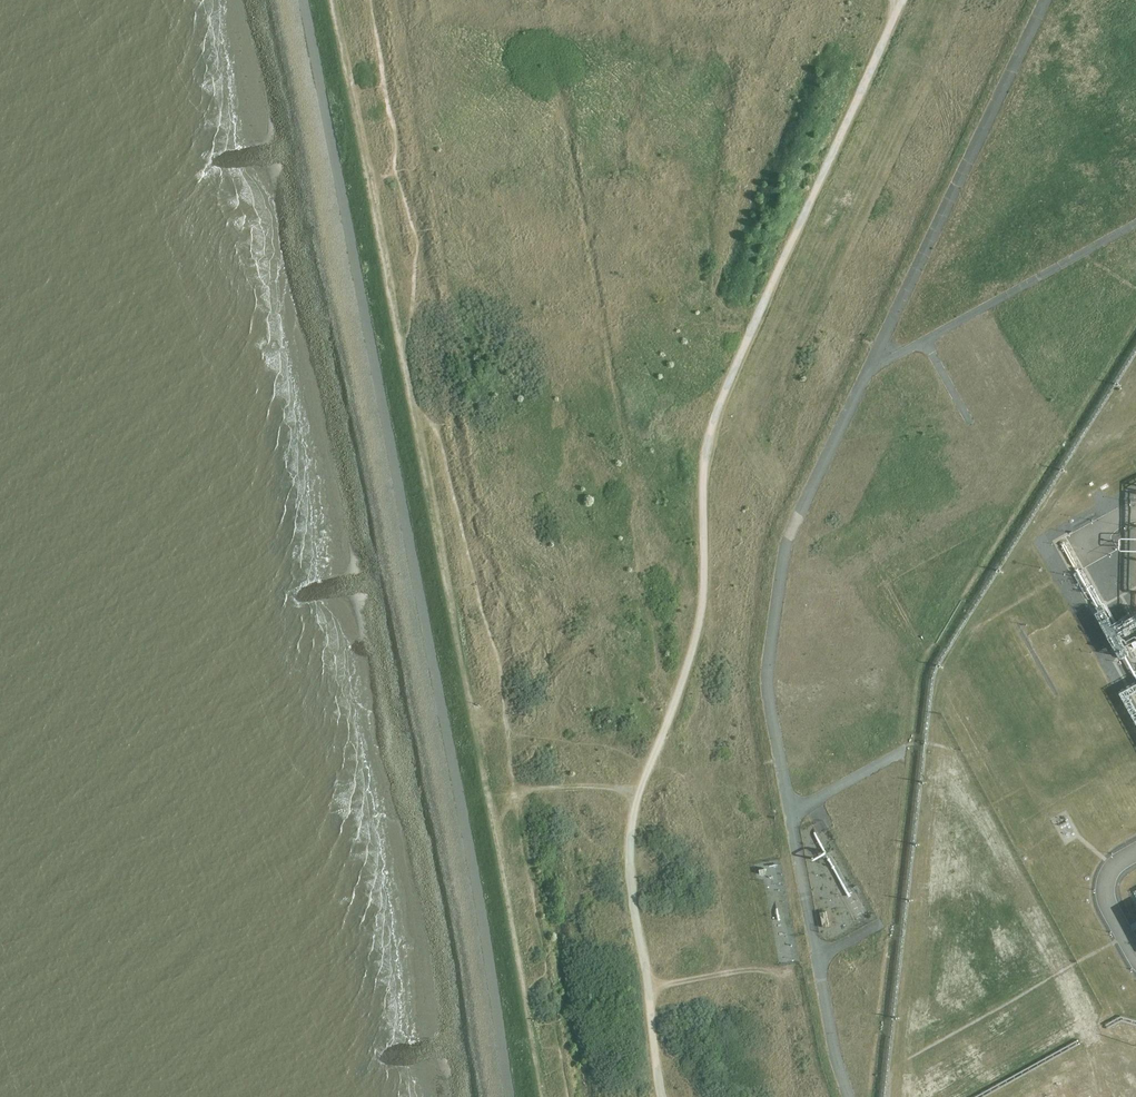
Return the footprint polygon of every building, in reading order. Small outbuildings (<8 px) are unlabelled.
[(1116,626),(1105,607),(1092,614),(1121,663),(1135,654),(1135,614),(1116,626)] [(866,783),(873,793),(881,788),(875,778),(866,783)]
